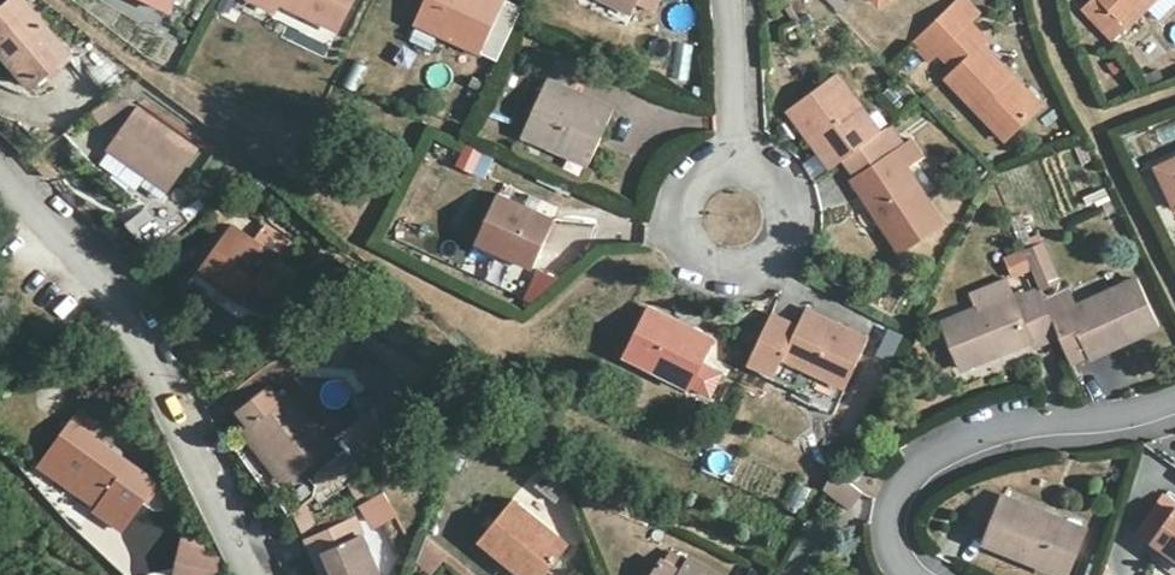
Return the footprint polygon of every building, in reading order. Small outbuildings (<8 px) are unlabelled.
[(0,12),(0,46),(35,86),(72,55),(26,0),(14,0),(0,12)] [(171,10),(176,0),(151,0),(171,10)] [(279,9),(284,1),(340,29),(355,0),(259,0),(279,9)] [(418,20),(484,51),(508,0),(427,0),(418,20)] [(636,12),(641,1),(656,8),(660,0),(610,0),(636,12)] [(918,43),(933,60),(941,53),(959,69),(951,77),(1008,139),(1040,110),(1012,80),(1015,75),(988,45),(990,42),(972,23),(981,15),(967,0),(962,0),(918,43)] [(1174,9),(1174,0),(1094,0),(1085,11),(1114,41),(1150,8),(1162,22),(1174,9)] [(1130,51),(1108,60),(1122,94),(1144,85),(1130,51)] [(1012,80),(1040,110),(1044,105),(1015,75),(1012,80)] [(839,76),(792,109),(835,167),(880,133),(839,76)] [(616,110),(550,80),(526,134),(591,163),(616,110)] [(119,95),(96,113),(105,126),(137,102),(119,95)] [(140,108),(112,148),(170,190),(200,150),(140,108)] [(885,134),(844,164),(854,181),(898,152),(885,134)] [(898,152),(854,181),(903,251),(946,222),(909,167),(923,157),(913,142),(898,152)] [(1065,199),(1101,190),(1089,144),(1054,153),(1065,199)] [(1160,169),(1174,199),(1174,162),(1160,169)] [(557,217),(501,193),(480,242),(535,266),(557,217)] [(235,225),(202,271),(244,301),(249,296),(263,306),(278,311),(299,280),(297,270),(285,262),(272,263),(278,256),(235,225)] [(1010,278),(1029,273),(1024,251),(1004,257),(1010,278)] [(543,306),(556,278),(538,270),(526,298),(543,306)] [(1048,299),(1063,337),(1074,362),(1091,355),(1093,359),(1161,328),(1139,280),(1078,308),(1071,291),(1048,299)] [(1048,299),(1044,289),(1029,297),(1027,293),(1016,297),(1014,295),(945,322),(965,370),(1033,342),(1036,348),(1063,337),(1048,299)] [(653,309),(629,357),(693,388),(716,341),(653,309)] [(802,328),(775,315),(753,363),(780,375),(778,379),(814,397),(811,404),(836,414),(873,340),(810,310),(802,328)] [(891,363),(904,338),(890,331),(877,355),(891,363)] [(254,425),(296,478),(336,445),(295,394),(284,401),(272,386),(242,411),(254,425)] [(58,513),(84,534),(99,512),(127,531),(160,484),(105,444),(118,424),(95,396),(48,460),(68,475),(48,500),(58,513)] [(288,485),(296,478),(254,425),(246,432),(288,485)] [(857,464),(849,474),(860,484),(869,472),(857,464)] [(867,493),(839,472),(829,490),(856,509),(867,493)] [(365,474),(353,483),(368,507),(380,499),(365,474)] [(804,514),(810,487),(795,483),(789,511),(804,514)] [(982,488),(972,514),(995,524),(989,544),(1069,574),(1087,531),(982,488)] [(1174,553),(1174,504),(1166,498),(1140,535),(1156,546),(1159,541),(1174,553)] [(484,541),(525,574),(547,574),(570,546),(515,502),(484,541)] [(310,541),(325,574),(382,574),(358,519),(310,541)] [(450,554),(429,537),(420,561),(435,573),(450,554)] [(190,538),(186,552),(208,558),(211,544),(190,538)] [(1174,555),(1174,553),(1159,541),(1156,546),(1173,558),(1174,555)] [(180,574),(224,574),(226,563),(208,558),(186,552),(180,574)] [(657,574),(714,574),(691,561),(684,573),(665,562),(657,574)]
